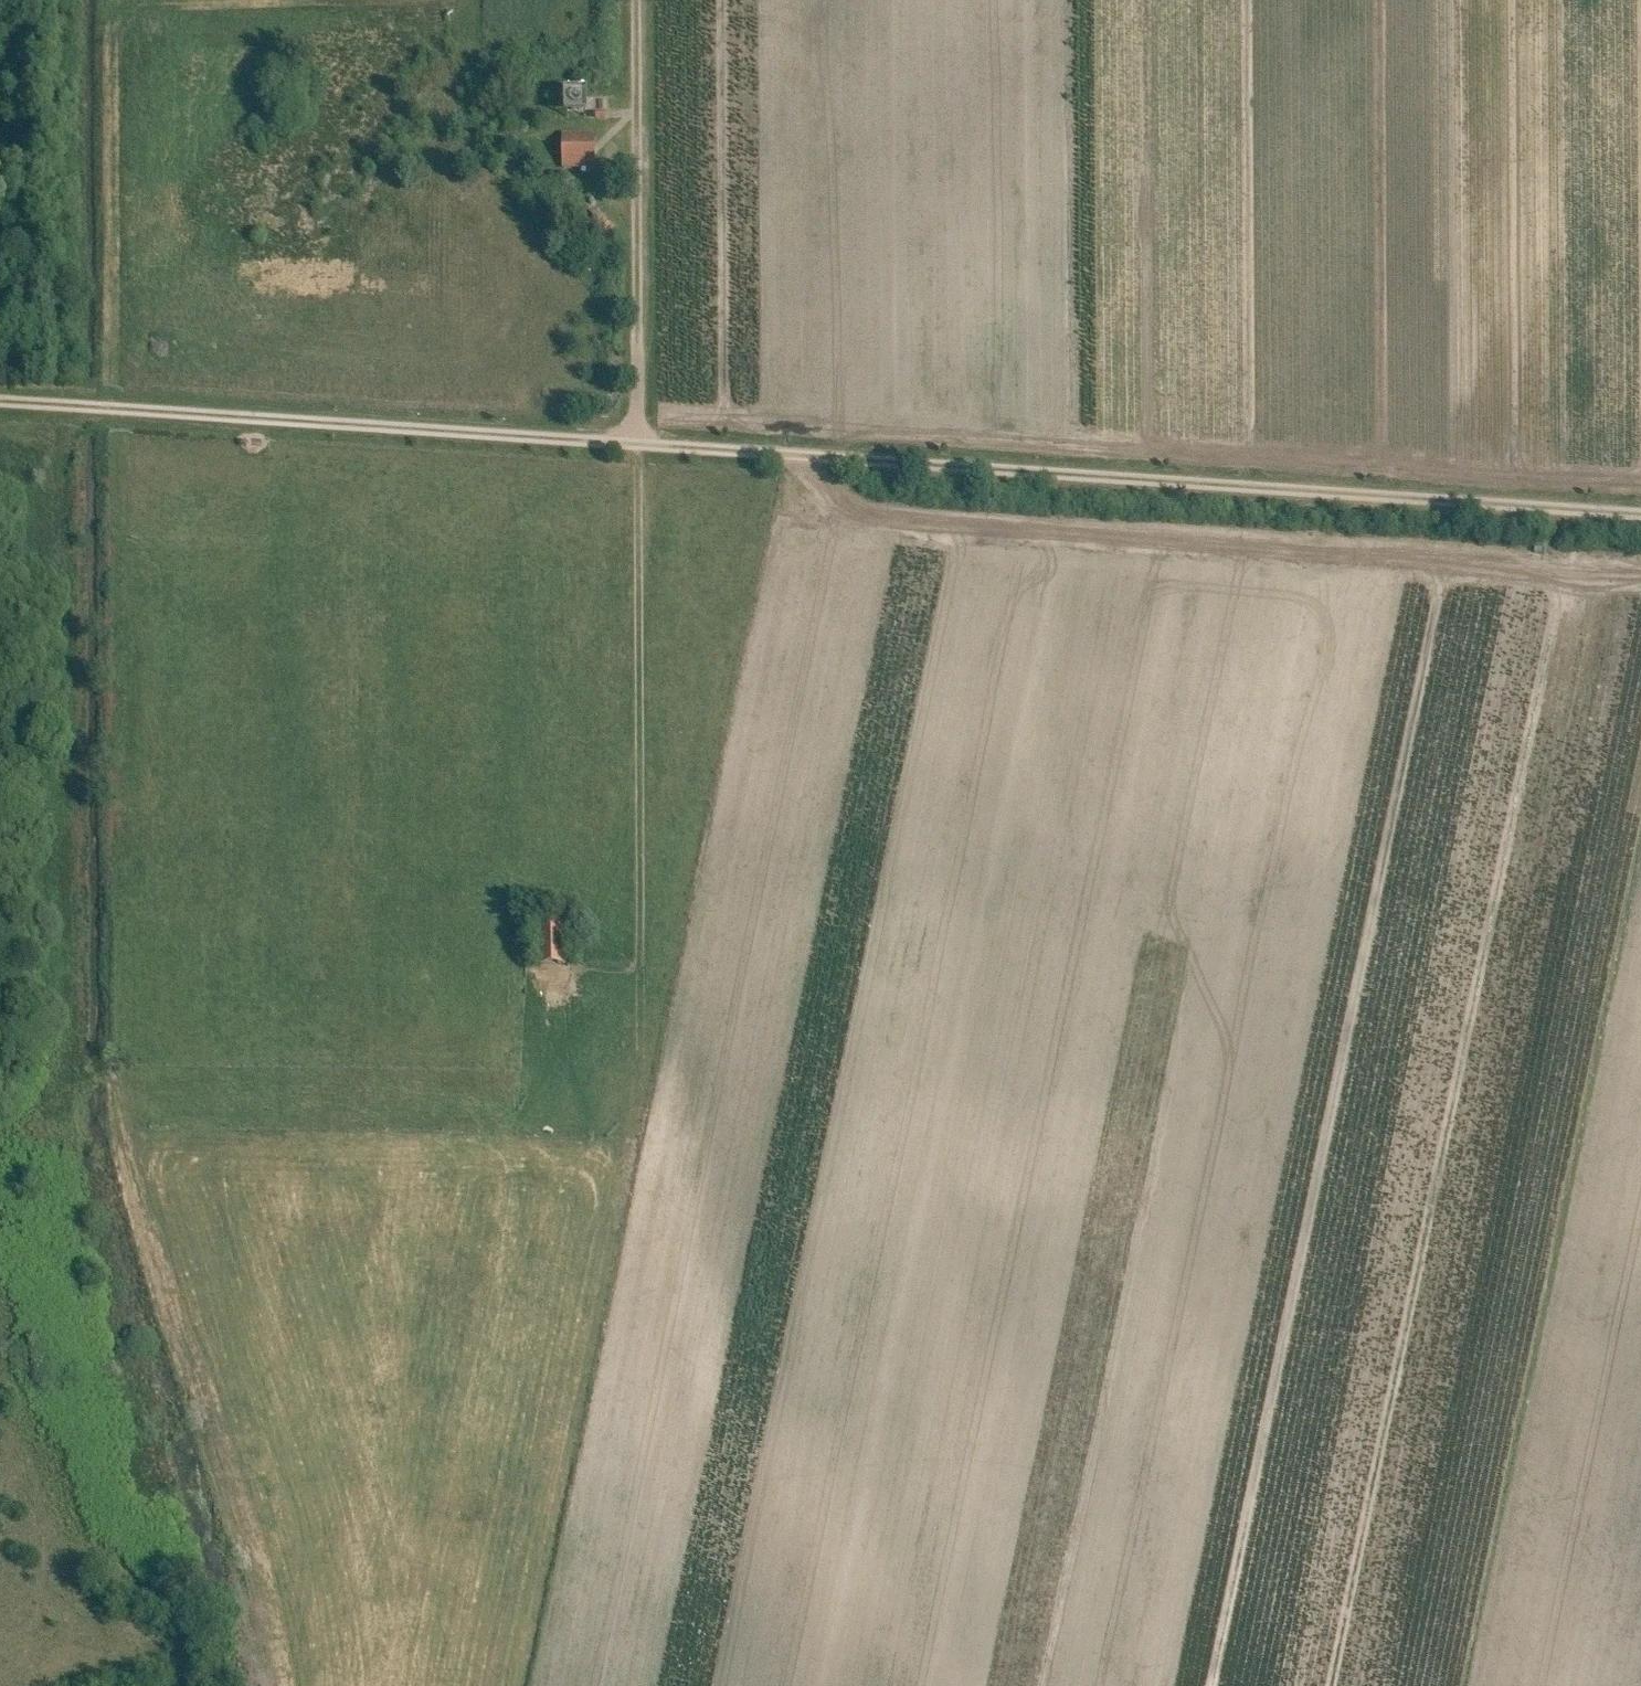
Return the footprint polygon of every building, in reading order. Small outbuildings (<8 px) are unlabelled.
[(574,86),(573,108),(597,109),(598,87),(574,86)] [(563,130),(565,165),(587,164),(587,172),(599,172),(596,128),(563,130)] [(568,963),(567,920),(531,921),(532,964),(568,963)]
